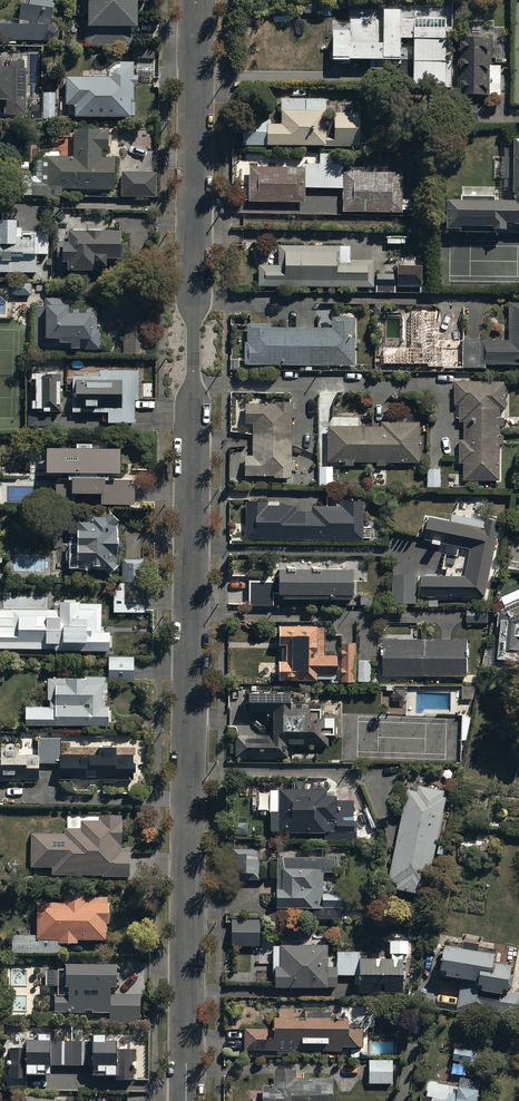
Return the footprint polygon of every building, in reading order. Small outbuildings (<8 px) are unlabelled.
[(49,40),(54,0),(22,0),(19,22),(0,22),(0,39),(49,40)] [(82,12),(85,12),(85,45),(130,45),(130,25),(137,25),(137,0),(82,0),(82,12)] [(317,1),(304,1),(304,13),(317,13),(317,1)] [(384,68),(384,58),(401,58),(401,37),(414,38),(414,59),(446,59),(446,6),(384,6),(384,19),(349,19),(332,19),(332,33),(334,33),(334,58),(371,58),(371,68),(384,68)] [(459,95),(501,95),(501,64),(492,65),(492,38),(459,37),(459,50),(461,50),(461,84),(459,84),(459,95)] [(133,46),(133,58),(154,59),(155,46),(133,46)] [(112,72),(112,76),(65,75),(65,104),(75,104),(75,114),(134,116),(134,100),(132,100),(133,84),(137,84),(137,74),(133,74),(133,61),(119,61),(119,67),(115,67),(112,72)] [(4,100),(4,113),(26,113),(26,68),(11,68),(11,65),(0,65),(0,100),(4,100)] [(55,93),(43,92),(42,118),(55,119),(55,93)] [(325,145),(325,138),(325,98),(281,98),(280,123),(270,123),(270,118),(242,118),(242,144),(325,145)] [(325,138),(325,145),(359,146),(359,113),(333,112),(333,138),(325,138)] [(54,185),(54,195),(62,195),(62,188),(114,188),(114,157),(101,157),(101,150),(107,150),(107,126),(71,126),(71,155),(42,155),(42,172),(41,185),(54,185)] [(448,198),(448,199),(441,198),(441,202),(435,201),(435,214),(440,214),(440,217),(448,217),(447,228),(518,230),(518,137),(515,137),(513,190),(515,190),(515,199),(448,198)] [(305,187),(343,187),(343,173),(342,173),(342,163),(331,163),(331,153),(319,152),(319,162),(301,162),(301,166),(305,166),(305,187)] [(249,166),(248,200),(305,201),(305,187),(305,166),(301,166),(249,166)] [(401,212),(402,171),(343,170),(343,173),(343,187),(342,211),(401,212)] [(156,196),(157,172),(131,171),(131,195),(156,196)] [(36,271),(36,253),(48,253),(48,231),(22,231),(22,226),(17,226),(17,218),(0,218),(0,271),(36,271)] [(120,256),(120,229),(69,228),(69,234),(59,234),(59,241),(57,241),(56,268),(98,268),(98,266),(106,266),(106,256),(120,256)] [(258,286),(373,287),(373,259),(343,259),(343,245),(278,245),(278,264),(259,264),(258,286)] [(421,265),(396,264),(396,285),(421,286),(421,265)] [(376,285),(395,286),(395,274),(377,273),(376,285)] [(12,294),(31,295),(32,282),(13,282),(12,294)] [(69,297),(45,297),(45,306),(35,306),(35,343),(45,347),(99,348),(100,328),(96,328),(96,308),(73,307),(73,310),(69,310),(69,297)] [(463,366),(486,367),(486,364),(518,364),(518,302),(510,302),(509,339),(463,339),(463,366)] [(463,366),(463,339),(439,339),(439,307),(408,306),(407,343),(380,343),(380,366),(463,366)] [(270,323),(247,323),(247,341),(244,341),(244,364),(355,364),(355,317),(331,317),(331,327),(270,327),(270,323)] [(100,375),(72,375),(72,411),(108,411),(108,422),(134,422),(134,399),(138,399),(138,369),(100,369),(100,375)] [(60,372),(32,372),(32,407),(29,406),(28,425),(51,425),(51,409),(59,410),(60,372)] [(506,381),(455,380),(455,404),(460,404),(460,421),(464,421),(464,439),(459,439),(459,462),(463,462),(463,479),(500,480),(500,443),(503,443),(503,435),(500,435),(500,425),(503,425),(503,417),(500,417),(500,408),(506,409),(506,381)] [(275,403),(245,403),(245,423),(252,423),(252,455),(245,455),(245,475),(273,475),(273,477),(291,477),(291,469),(295,469),(295,459),(292,459),(292,417),(295,417),(296,404),(292,404),(292,401),(275,401),(275,403)] [(385,461),(418,461),(418,421),(380,421),(380,426),(328,425),(328,461),(343,461),(343,465),(354,465),(354,461),(376,461),(375,465),(385,465),(385,461)] [(75,446),(46,445),(46,470),(68,470),(68,478),(56,478),(55,495),(72,495),(72,491),(101,491),(100,503),(133,503),(134,478),(108,478),(108,470),(119,470),(119,446),(91,446),(91,443),(75,443),(75,446)] [(332,466),(319,466),(319,485),(332,485),(332,466)] [(441,468),(427,468),(427,487),(441,488),(441,468)] [(245,539),(362,539),(362,500),(338,500),(338,505),(311,505),(311,511),(296,511),(296,504),(267,504),(267,500),(245,499),(245,539)] [(105,515),(68,515),(68,519),(67,519),(67,520),(66,520),(66,521),(65,521),(65,522),(65,523),(65,524),(65,525),(65,526),(66,527),(66,528),(67,528),(67,529),(68,529),(69,530),(69,532),(76,532),(76,541),(68,541),(68,548),(68,549),(67,549),(67,550),(66,551),(66,552),(66,553),(65,553),(65,554),(65,555),(65,556),(65,557),(66,557),(66,558),(66,559),(67,560),(67,561),(68,567),(104,567),(108,573),(117,565),(117,526),(113,526),(114,524),(118,519),(109,510),(105,515)] [(424,538),(447,543),(445,551),(456,554),(458,545),(470,548),(464,575),(421,575),(421,595),(484,595),(501,518),(486,515),(485,521),(452,514),(451,521),(429,516),(424,538)] [(144,558),(122,558),(123,580),(114,580),(114,612),(144,611),(144,558)] [(272,580),(248,580),(248,604),(272,604),(272,592),(283,592),(283,595),(352,596),(352,567),(319,567),(319,570),(311,570),(311,567),(294,567),(294,570),(286,570),(286,567),(278,567),(278,575),(272,575),(272,580)] [(416,602),(416,573),(393,573),(392,601),(416,602)] [(518,599),(505,605),(506,607),(497,610),(496,633),(499,633),(499,638),(495,638),(493,663),(518,665),(518,600),(518,599)] [(0,609),(0,648),(109,650),(110,631),(101,631),(102,609),(96,609),(96,608),(80,608),(80,601),(60,601),(60,609),(0,609)] [(467,608),(467,622),(488,622),(488,608),(467,608)] [(278,644),(281,644),(281,660),(278,660),(278,678),(316,679),(317,672),(336,672),(336,653),(323,653),(323,627),(317,627),(317,625),(279,624),(278,644)] [(466,638),(383,638),(383,675),(466,675),(466,638)] [(356,642),(341,642),(341,680),(356,680),(356,642)] [(109,656),(109,681),(133,681),(134,656),(109,656)] [(372,660),(359,660),(359,680),(372,680),(372,660)] [(49,705),(26,705),(26,724),(108,724),(108,721),(111,721),(111,708),(109,708),(109,693),(107,693),(107,676),(47,676),(47,698),(49,698),(49,705)] [(476,685),(462,685),(462,699),(473,698),(476,685)] [(324,703),(290,703),(290,691),(247,690),(247,710),(272,710),(272,734),(239,734),(239,758),(288,759),(288,745),(328,745),(328,737),(337,737),(337,713),(324,713),(324,703)] [(39,754),(39,762),(59,762),(59,777),(101,777),(101,781),(116,781),(116,778),(133,778),(133,754),(116,754),(116,747),(99,747),(99,753),(68,753),(68,747),(61,747),(61,738),(39,738),(39,754)] [(39,754),(19,754),(19,745),(0,745),(0,780),(14,780),(14,778),(39,778),(39,762),(39,754)] [(409,787),(387,881),(398,883),(396,890),(427,896),(449,792),(419,785),(418,789),(409,787)] [(279,812),(270,812),(270,833),(356,833),(356,821),(353,821),(353,801),(336,800),(336,797),(326,796),(326,791),(279,789),(279,812)] [(99,817),(99,821),(81,821),(81,829),(65,829),(65,835),(32,834),(31,869),(53,869),(53,876),(103,877),(103,878),(130,878),(130,853),(122,853),(122,817),(99,817)] [(233,850),(233,880),(259,880),(259,850),(233,850)] [(334,872),(334,857),(276,857),(276,909),(313,909),(313,919),(336,919),(336,908),(340,908),(340,894),(323,894),(323,872),(334,872)] [(37,936),(13,936),(13,954),(62,954),(62,945),(79,945),(79,942),(107,942),(107,925),(109,925),(109,899),(86,899),(86,896),(64,896),(64,903),(37,904),(37,936)] [(231,919),(231,946),(259,946),(259,919),(231,919)] [(337,967),(337,975),(359,975),(359,993),(403,994),(402,963),(406,963),(406,955),(408,955),(408,941),(389,941),(389,954),(390,954),(390,959),(362,960),(362,952),(336,952),(337,967)] [(445,945),(442,971),(448,972),(447,977),(462,978),(457,1011),(498,1017),(498,1012),(518,1015),(518,993),(509,992),(510,986),(512,987),(514,974),(511,974),(513,966),(493,963),(495,953),(479,951),(480,944),(465,942),(464,948),(445,945)] [(337,975),(337,967),(327,967),(327,946),(273,946),(272,983),(275,983),(275,988),(337,988),(337,975)] [(118,967),(66,966),(66,971),(59,970),(59,972),(47,972),(47,988),(59,988),(59,996),(56,996),(56,1013),(86,1014),(86,1012),(94,1012),(94,1014),(110,1014),(110,1023),(138,1024),(138,1018),(141,1018),(141,996),(112,996),(112,989),(118,989),(118,967)] [(273,1030),(244,1029),(244,1050),(341,1051),(342,1046),(362,1047),(363,1030),(347,1030),(347,1019),(294,1018),(294,1009),(278,1009),(278,1017),(273,1017),(273,1030)] [(26,1049),(10,1049),(10,1080),(28,1081),(28,1078),(50,1078),(50,1067),(94,1068),(93,1078),(117,1078),(117,1080),(133,1080),(133,1050),(118,1050),(118,1043),(107,1043),(107,1036),(92,1035),(92,1042),(52,1042),(52,1035),(39,1035),(39,1043),(27,1042),(26,1049)] [(472,1051),(455,1047),(453,1061),(470,1064),(472,1051)] [(393,1060),(368,1060),(368,1084),(393,1084),(393,1060)] [(273,1070),(273,1085),(262,1085),(262,1100),(333,1100),(334,1078),(296,1078),(296,1070),(273,1070)] [(459,1085),(429,1081),(427,1097),(422,1097),(421,1100),(477,1100),(480,1079),(460,1077),(459,1085)]
